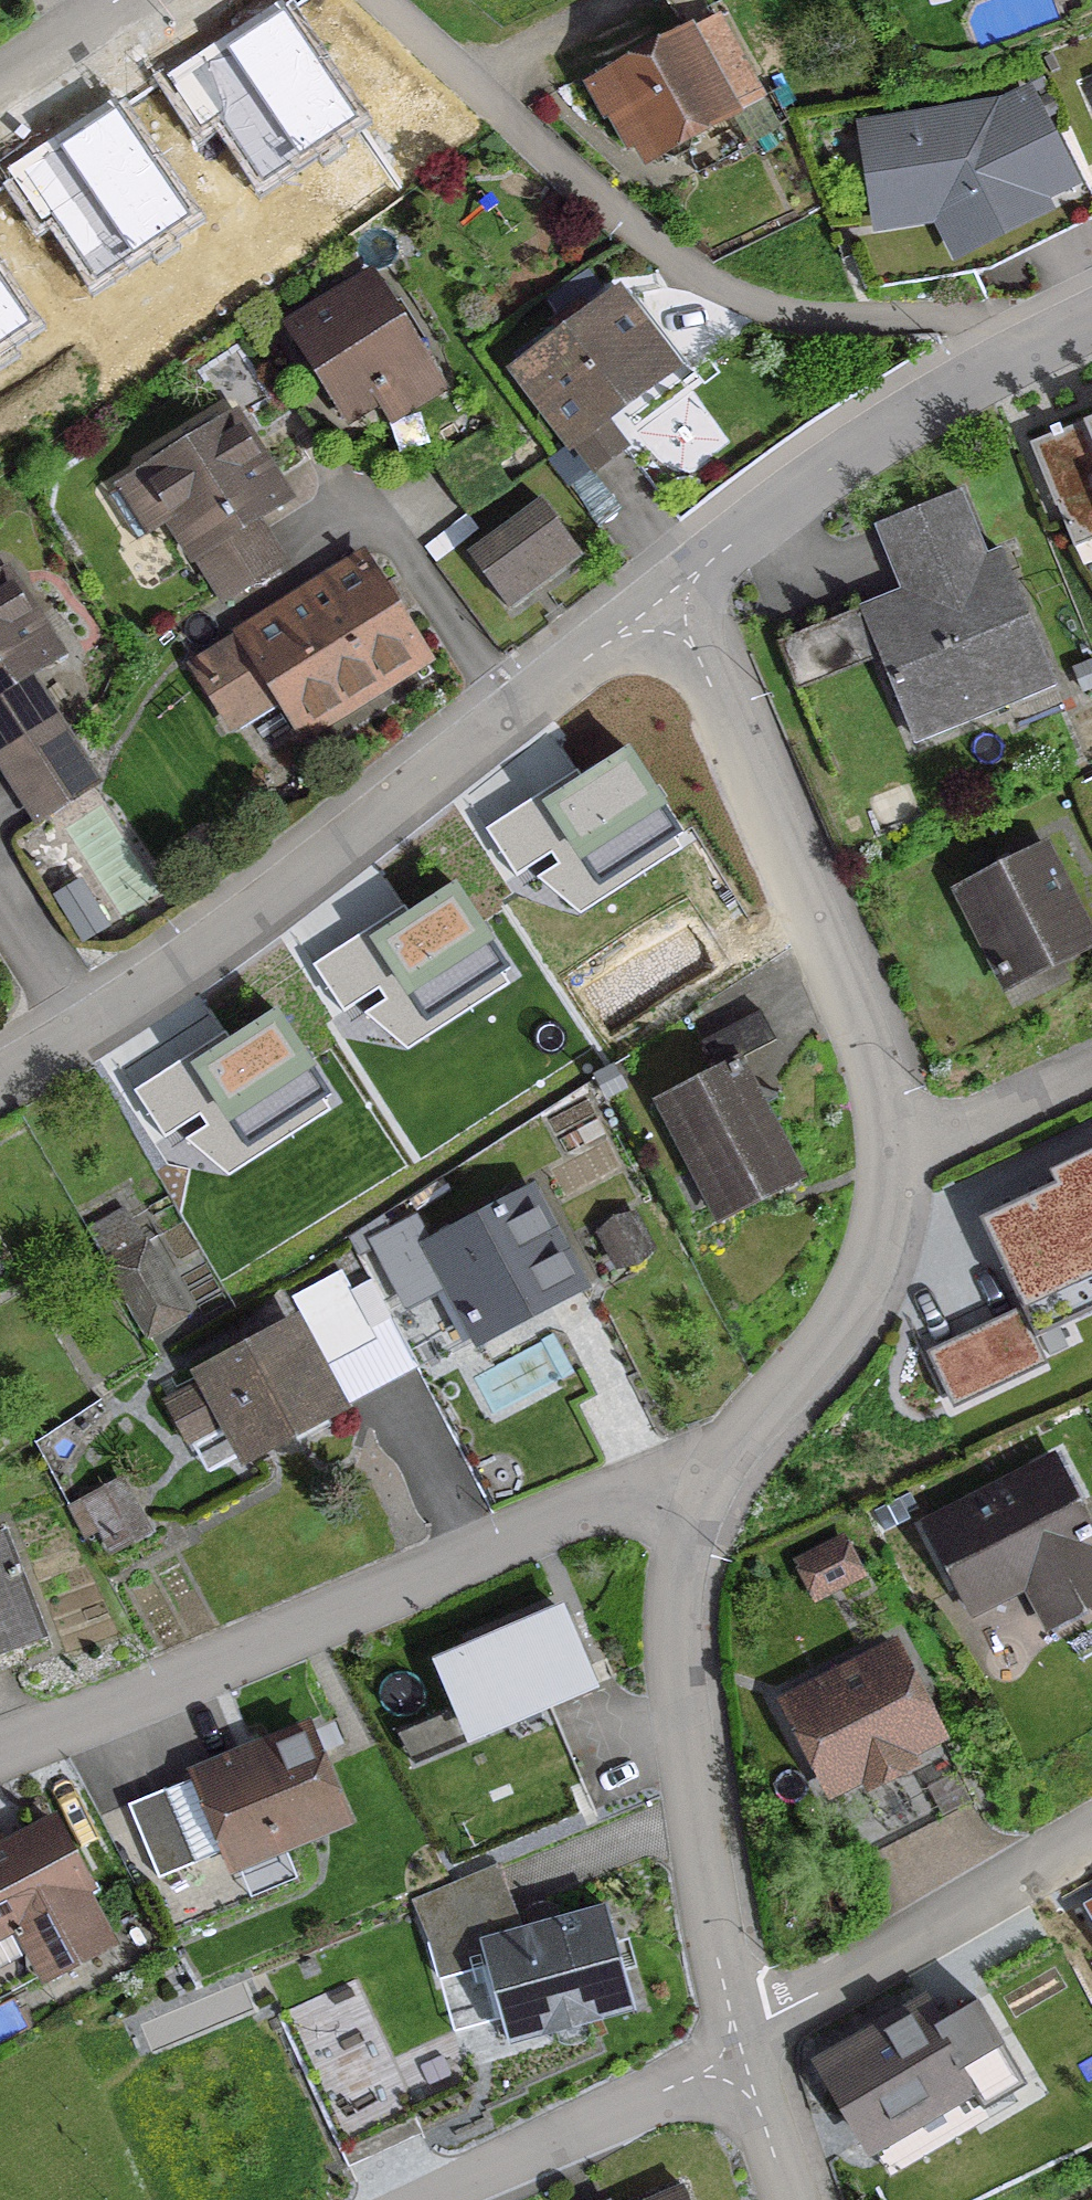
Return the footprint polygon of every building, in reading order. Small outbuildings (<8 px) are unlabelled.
[(358,114),(285,2),(168,78),(201,128),(221,114),(261,176),(358,114)] [(720,105),(749,89),(711,20),(682,36),(682,35),(583,88),(601,120),(605,118),(611,129),(624,122),(646,163),(656,157),(670,164),(683,156),(685,141),(727,118),(720,105)] [(867,225),(924,215),(951,264),(1049,211),(1041,197),(1076,181),(1030,83),(1013,91),(848,121),(867,225)] [(190,215),(118,106),(12,176),(43,224),(54,216),(95,278),(190,215)] [(0,274),(0,342),(31,321),(0,274)] [(368,281),(287,332),(340,417),(421,366),(368,281)] [(514,372),(589,472),(618,450),(597,422),(665,370),(611,299),(514,372)] [(1079,426),(1091,457),(1091,420),(1079,426)] [(230,616),(277,587),(265,568),(275,562),(249,521),(277,503),(226,422),(142,474),(230,616)] [(885,524),(911,587),(857,610),(911,743),(1048,687),(994,554),(981,559),(955,495),(885,524)] [(572,551),(536,502),(464,556),(499,604),(572,551)] [(419,658),(359,562),(190,668),(227,727),(274,697),(297,735),(419,658)] [(47,718),(21,676),(49,659),(0,582),(0,748),(47,718)] [(0,767),(0,768),(32,819),(88,784),(56,732),(0,767)] [(683,832),(628,747),(545,802),(600,886),(683,832)] [(952,891),(997,980),(1084,936),(1039,847),(952,891)] [(512,965),(457,881),(373,936),(428,1020),(512,965)] [(99,924),(77,887),(53,902),(76,938),(99,924)] [(331,1094),(276,1009),(193,1064),(248,1148),(331,1094)] [(715,1221),(794,1180),(733,1062),(771,1042),(755,1013),(697,1044),(712,1073),(654,1103),(715,1221)] [(982,1224),(1017,1296),(923,1340),(956,1410),(1054,1364),(1042,1338),(1091,1314),(1091,1172),(982,1224)] [(519,1304),(526,1317),(578,1290),(525,1190),(425,1243),(403,1200),(361,1227),(403,1304),(442,1283),(467,1331),(519,1304)] [(144,1337),(181,1316),(167,1290),(158,1295),(150,1280),(159,1275),(142,1243),(140,1244),(121,1210),(83,1232),(144,1337)] [(629,1225),(600,1240),(616,1269),(645,1254),(629,1225)] [(318,1357),(364,1332),(366,1331),(335,1274),(287,1300),(318,1357)] [(240,1454),(331,1405),(290,1329),(199,1379),(203,1385),(163,1407),(181,1441),(221,1419),(240,1454)] [(1049,1628),(1091,1606),(1091,1564),(1084,1548),(1091,1544),(1091,1540),(1054,1465),(922,1532),(948,1583),(989,1562),(1003,1590),(1024,1579),(1049,1628)] [(109,1547),(138,1532),(114,1488),(86,1503),(82,1496),(62,1507),(80,1540),(100,1530),(109,1547)] [(41,1641),(0,1535),(0,1656),(41,1641)] [(812,1596),(852,1576),(837,1545),(797,1565),(812,1596)] [(556,1615),(425,1670),(460,1750),(590,1694),(556,1615)] [(935,1738),(890,1649),(781,1704),(826,1793),(860,1776),(865,1786),(906,1765),(901,1755),(935,1738)] [(338,1820),(302,1732),(193,1778),(225,1854),(271,1835),(275,1846),(338,1820)] [(192,1864),(162,1790),(123,1806),(154,1880),(192,1864)] [(47,1824),(0,1850),(0,1998),(41,1976),(104,1942),(76,1891),(81,1888),(47,1824)] [(512,1936),(483,1870),(407,1902),(424,1944),(434,1980),(481,1967),(502,2042),(629,2006),(603,1911),(554,1924),(549,1908),(520,1917),(525,1933),(512,1936)] [(921,2007),(818,2068),(865,2146),(967,2086),(921,2007)] [(677,2188),(648,2199),(682,2199),(677,2188)]
